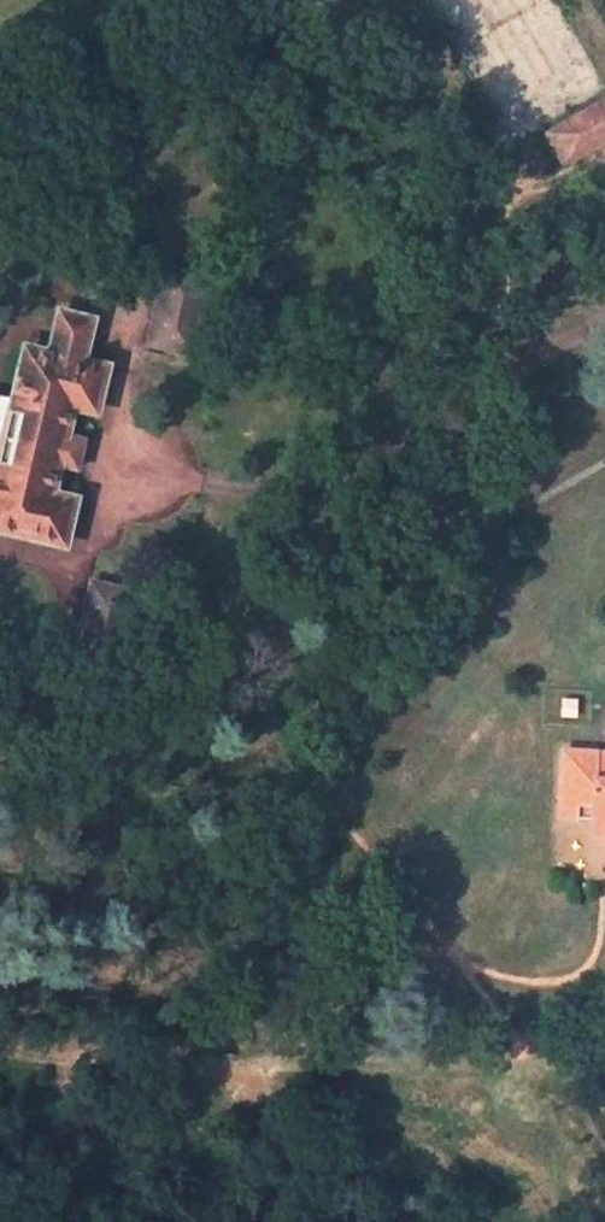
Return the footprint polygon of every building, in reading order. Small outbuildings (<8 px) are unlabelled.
[(604,140),(604,102),(548,135),(564,164),(604,140)] [(165,267),(147,343),(191,354),(209,278),(165,267)] [(0,444),(0,530),(63,546),(74,501),(50,495),(57,467),(61,468),(63,462),(67,442),(69,435),(65,434),(71,406),(95,411),(105,367),(82,362),(92,320),(60,312),(49,354),(27,348),(14,400),(11,399),(0,444)] [(11,399),(0,396),(0,444),(11,399)] [(78,465),(83,445),(67,442),(63,462),(78,465)] [(117,671),(135,595),(91,584),(74,661),(117,671)] [(598,754),(564,752),(561,804),(595,806),(594,819),(593,838),(604,839),(604,754),(598,754)] [(560,816),(594,819),(595,806),(561,804),(560,816)]
